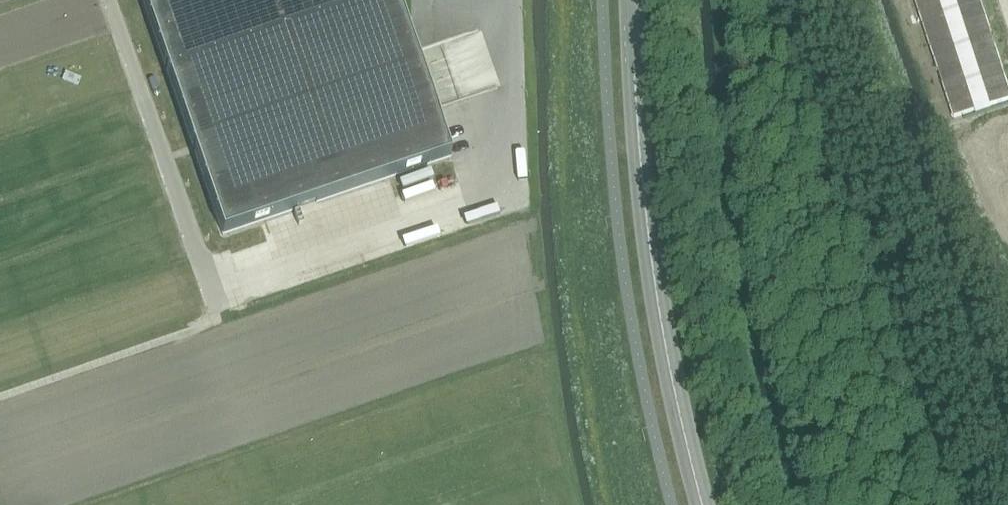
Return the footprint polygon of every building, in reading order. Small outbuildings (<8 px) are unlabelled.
[(171,83),(222,234),(451,157),(435,109),(415,51),(403,17),(399,5),(397,0),(143,0),(171,83)]
